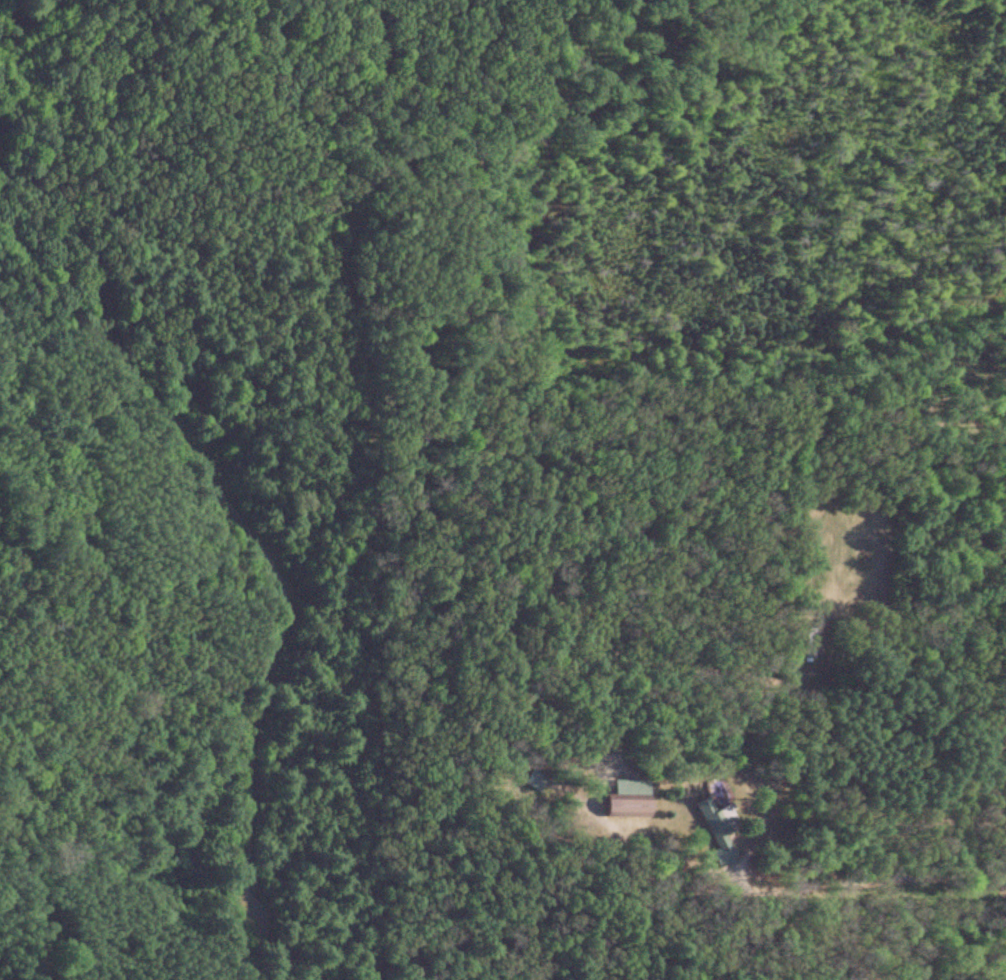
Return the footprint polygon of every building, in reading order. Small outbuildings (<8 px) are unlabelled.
[(594,816),(641,817),(642,781),(609,780),(608,795),(594,795),(594,816)]
